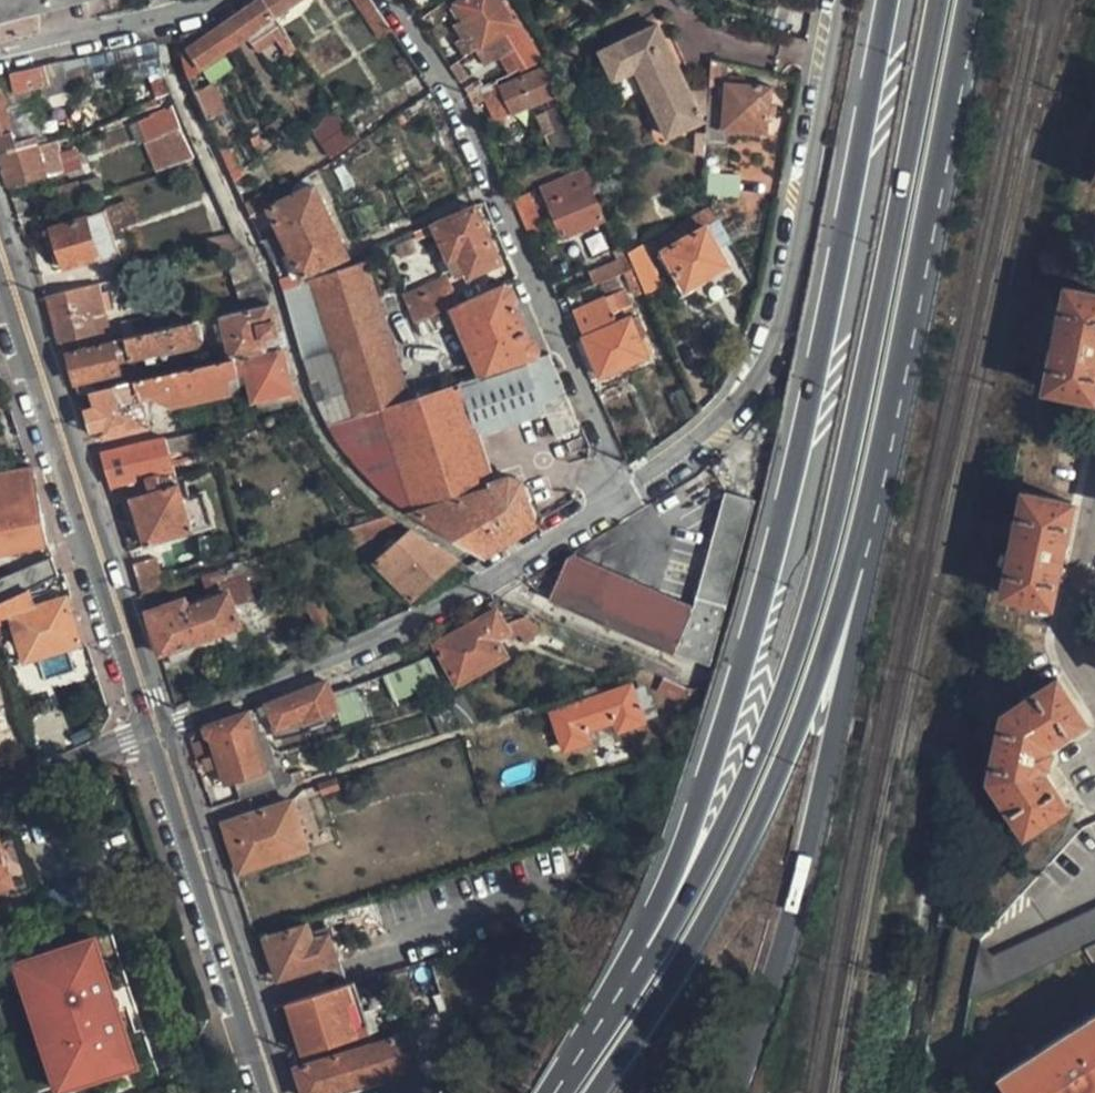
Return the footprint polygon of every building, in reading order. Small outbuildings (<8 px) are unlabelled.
[(58,0),(0,0),(0,15),(58,0)] [(266,0),(259,0),(221,26),(217,22),(180,35),(173,36),(174,42),(177,55),(187,47),(199,66),(277,15),(266,0)] [(277,15),(299,0),(266,0),(277,15)] [(394,31),(373,0),(357,0),(383,38),(394,31)] [(484,45),(506,30),(513,40),(531,66),(539,62),(544,60),(527,31),(520,20),(510,3),(504,7),(499,0),(463,0),(457,4),(484,45)] [(637,72),(671,135),(710,115),(714,85),(694,94),(656,27),(600,56),(614,84),(637,72)] [(737,128),(773,132),(778,84),(735,79),(737,63),(717,59),(715,74),(715,81),(714,85),(710,115),(708,138),(735,142),(737,128)] [(514,112),(556,95),(558,101),(556,102),(563,119),(570,116),(544,60),(539,62),(542,66),(503,84),(514,112)] [(44,65),(12,72),(17,84),(28,82),(29,88),(49,83),(44,65)] [(214,84),(195,94),(208,120),(227,110),(214,84)] [(9,118),(0,88),(0,152),(35,145),(25,113),(9,118)] [(174,162),(194,154),(180,126),(173,105),(160,109),(167,130),(163,131),(174,162)] [(310,127),(332,159),(359,142),(354,135),(336,110),(310,127)] [(354,135),(359,142),(362,139),(367,137),(371,134),(367,127),(354,135)] [(62,172),(57,156),(44,160),(40,143),(35,145),(0,152),(0,165),(7,186),(62,172)] [(563,232),(602,216),(590,188),(593,187),(591,182),(588,183),(581,168),(543,184),(563,232)] [(314,187),(271,208),(304,276),(347,255),(314,187)] [(512,200),(529,231),(545,222),(528,191),(512,200)] [(474,205),(426,226),(428,232),(432,229),(446,260),(457,255),(465,274),(496,261),(474,205)] [(717,268),(695,230),(712,219),(708,209),(646,243),(653,255),(646,259),(669,297),(717,268)] [(47,223),(55,268),(114,258),(106,213),(47,223)] [(656,286),(637,243),(627,248),(628,251),(634,265),(646,290),(656,286)] [(602,263),(608,276),(625,269),(634,265),(628,251),(602,263)] [(286,289),(305,359),(335,350),(388,332),(365,263),(286,289)] [(636,295),(646,290),(634,265),(625,269),(636,295)] [(97,332),(86,295),(98,291),(96,283),(47,294),(59,342),(97,332)] [(599,374),(648,355),(647,351),(650,350),(624,288),(623,288),(621,283),(614,286),(617,293),(579,307),(577,302),(569,304),(599,374)] [(536,358),(504,284),(457,304),(454,305),(485,375),(524,362),(536,358)] [(404,303),(413,323),(454,305),(457,304),(449,285),(404,303)] [(1093,397),(1094,386),(1094,293),(1066,286),(1044,387),(1093,397)] [(271,304),(223,316),(232,356),(283,344),(271,304)] [(69,355),(78,394),(93,390),(97,389),(95,377),(120,372),(117,361),(198,342),(195,322),(107,342),(108,347),(69,355)] [(388,332),(335,350),(348,391),(356,418),(411,399),(388,332)] [(147,425),(140,396),(156,392),(177,404),(228,391),(236,369),(246,367),(253,398),(293,390),(283,344),(232,356),(97,389),(93,390),(103,435),(147,425)] [(356,418),(328,427),(349,453),(371,477),(392,495),(413,512),(416,512),(486,552),(539,522),(522,486),(510,483),(502,488),(476,435),(545,413),(556,439),(582,429),(549,353),(536,358),(524,362),(485,375),(453,386),(411,399),(356,418)] [(311,381),(328,427),(356,418),(348,391),(327,397),(322,378),(311,381)] [(101,454),(114,499),(146,488),(148,491),(132,496),(144,543),(192,529),(179,482),(176,482),(174,475),(165,477),(165,470),(173,468),(166,439),(101,454)] [(0,470),(0,548),(46,540),(37,504),(40,503),(27,465),(0,470)] [(1021,490),(998,594),(1048,604),(1070,502),(1021,490)] [(722,500),(707,551),(726,532),(746,536),(753,509),(722,500)] [(359,544),(395,521),(384,513),(344,527),(359,544)] [(414,598),(458,558),(410,529),(392,546),(388,542),(380,550),(384,554),(378,559),(414,598)] [(707,551),(691,609),(569,556),(551,598),(675,651),(710,668),(746,536),(726,532),(707,551)] [(55,544),(47,545),(49,557),(0,575),(0,603),(29,588),(66,571),(55,544)] [(142,593),(164,586),(154,554),(132,560),(142,593)] [(245,571),(139,608),(157,660),(244,630),(235,605),(254,599),(245,571)] [(90,642),(83,618),(77,620),(69,595),(34,604),(29,588),(0,603),(0,619),(10,617),(24,661),(90,642)] [(334,621),(321,596),(306,604),(319,628),(334,621)] [(508,653),(497,634),(507,629),(495,609),(437,644),(441,651),(459,681),(508,653)] [(548,622),(531,615),(507,629),(512,639),(522,634),(525,642),(548,622)] [(65,652),(39,661),(43,674),(69,665),(65,652)] [(393,699),(424,688),(416,664),(384,675),(393,699)] [(685,699),(690,689),(649,667),(632,672),(685,699)] [(1059,677),(1004,713),(990,775),(1025,830),(1067,803),(1044,767),(1045,764),(1047,765),(1052,745),(1049,745),(1049,743),(1086,719),(1059,677)] [(331,691),(328,682),(270,704),(278,725),(306,714),(308,718),(337,708),(331,691)] [(630,685),(554,711),(566,748),(642,722),(630,685)] [(208,725),(227,783),(266,770),(259,749),(251,726),(248,712),(208,725)] [(339,779),(324,784),(326,794),(343,789),(339,779)] [(293,803),(228,824),(235,845),(244,871),(307,850),(293,803)] [(16,835),(7,837),(9,875),(17,875),(16,835)] [(9,878),(9,875),(7,837),(0,839),(0,880),(9,878)] [(993,956),(977,952),(968,998),(976,995),(994,985),(1081,946),(1094,940),(1094,907),(993,956)] [(98,938),(35,958),(45,990),(40,991),(61,1056),(65,1054),(75,1086),(139,1066),(123,1017),(116,1019),(107,989),(114,986),(98,938)] [(1081,946),(1084,951),(1094,968),(1094,940),(1081,946)] [(1094,1029),(1094,968),(1084,951),(1031,977),(1043,1006),(1008,1022),(1033,1061),(1066,1045),(1094,1029)] [(59,1091),(75,1086),(65,1054),(61,1056),(40,991),(45,990),(35,958),(19,963),(59,1091)] [(318,1046),(370,1030),(354,980),(289,1000),(305,1050),(318,1046)] [(107,989),(116,1019),(123,1017),(114,986),(107,989)] [(303,1062),(311,1092),(320,1092),(418,1064),(408,1030),(303,1062)] [(1066,1045),(1033,1061),(1000,1077),(1010,1092),(1094,1092),(1094,1091),(1066,1045)]
